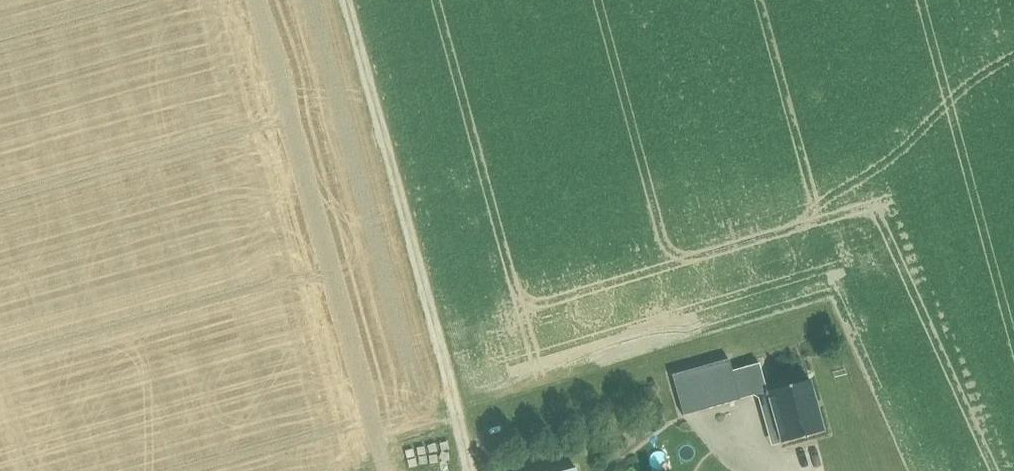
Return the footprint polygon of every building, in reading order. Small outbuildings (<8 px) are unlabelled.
[(740,399),(729,358),(672,373),(683,414),(740,399)] [(766,392),(775,424),(780,443),(823,431),(809,380),(766,392)]
